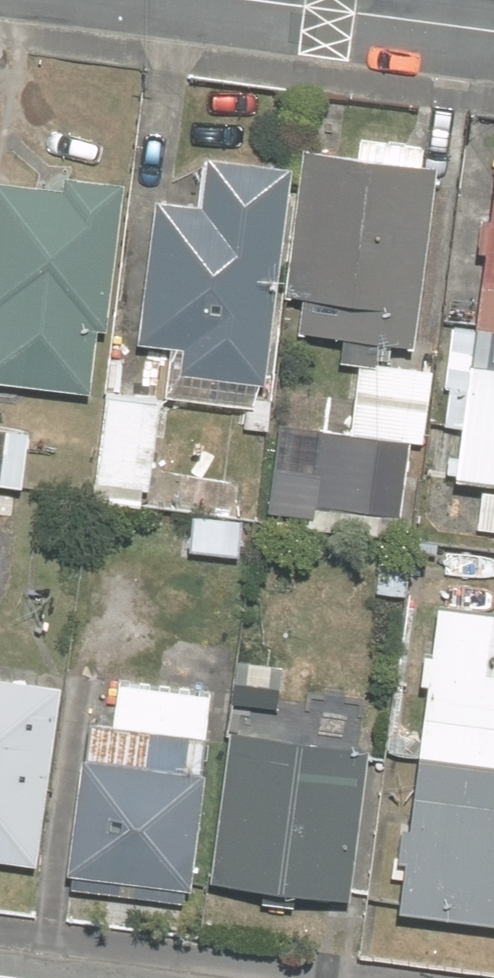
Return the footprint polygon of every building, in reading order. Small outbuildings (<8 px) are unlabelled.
[(418,178),(296,163),(294,181),(279,307),(300,310),(296,345),(416,360),(436,194),(461,197),(470,118),(426,113),(418,178)] [(478,532),(493,534),(493,165),(476,332),(453,330),(442,438),(465,440),(459,492),(482,494),(478,532)] [(279,307),(294,181),(210,171),(205,212),(156,207),(138,354),(185,359),(181,391),(268,401),(279,307)] [(0,193),(0,394),(98,404),(119,199),(67,194),(66,200),(0,193)] [(349,433),(276,426),(267,523),(398,535),(406,452),(424,454),(431,379),(355,372),(349,433)] [(165,400),(106,392),(93,489),(152,497),(165,400)] [(27,496),(34,440),(0,436),(0,493),(27,496)] [(244,523),(189,517),(185,555),(240,561),(244,523)] [(406,924),(493,934),(493,616),(439,611),(434,661),(422,660),(419,695),(430,696),(415,841),(401,840),(397,876),(411,877),(406,924)] [(212,690),(116,681),(111,732),(86,730),(69,900),(190,912),(212,690)] [(0,687),(0,874),(42,878),(62,694),(0,687)] [(385,753),(224,734),(206,884),(368,903),(385,753)]
